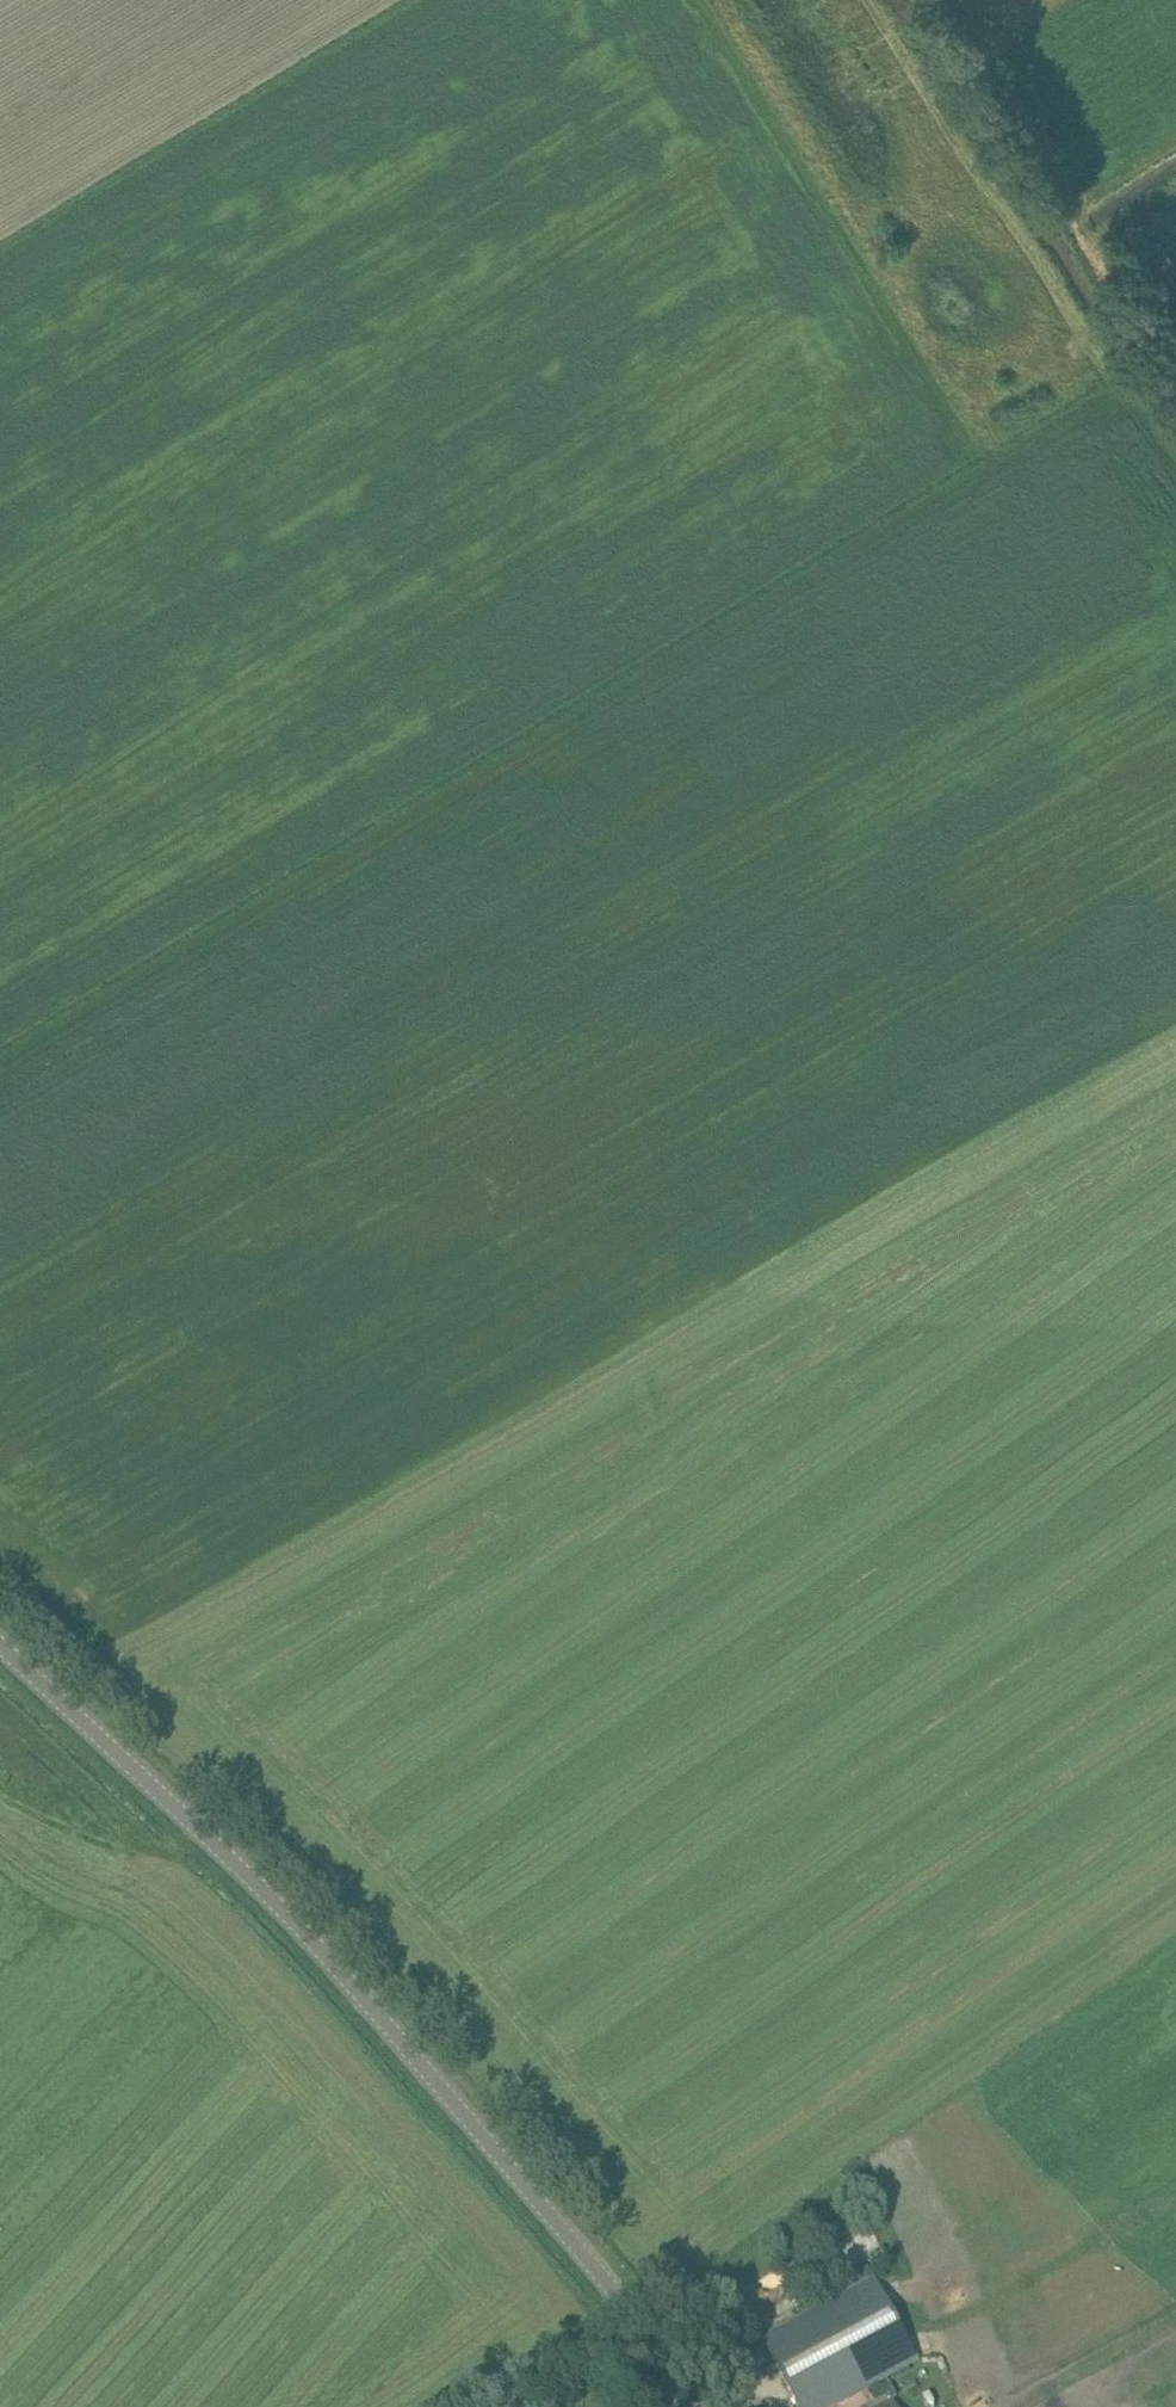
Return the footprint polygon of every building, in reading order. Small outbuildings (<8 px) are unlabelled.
[(762,2339),(799,2406),(831,2406),(919,2359),(875,2277),(762,2339)]
